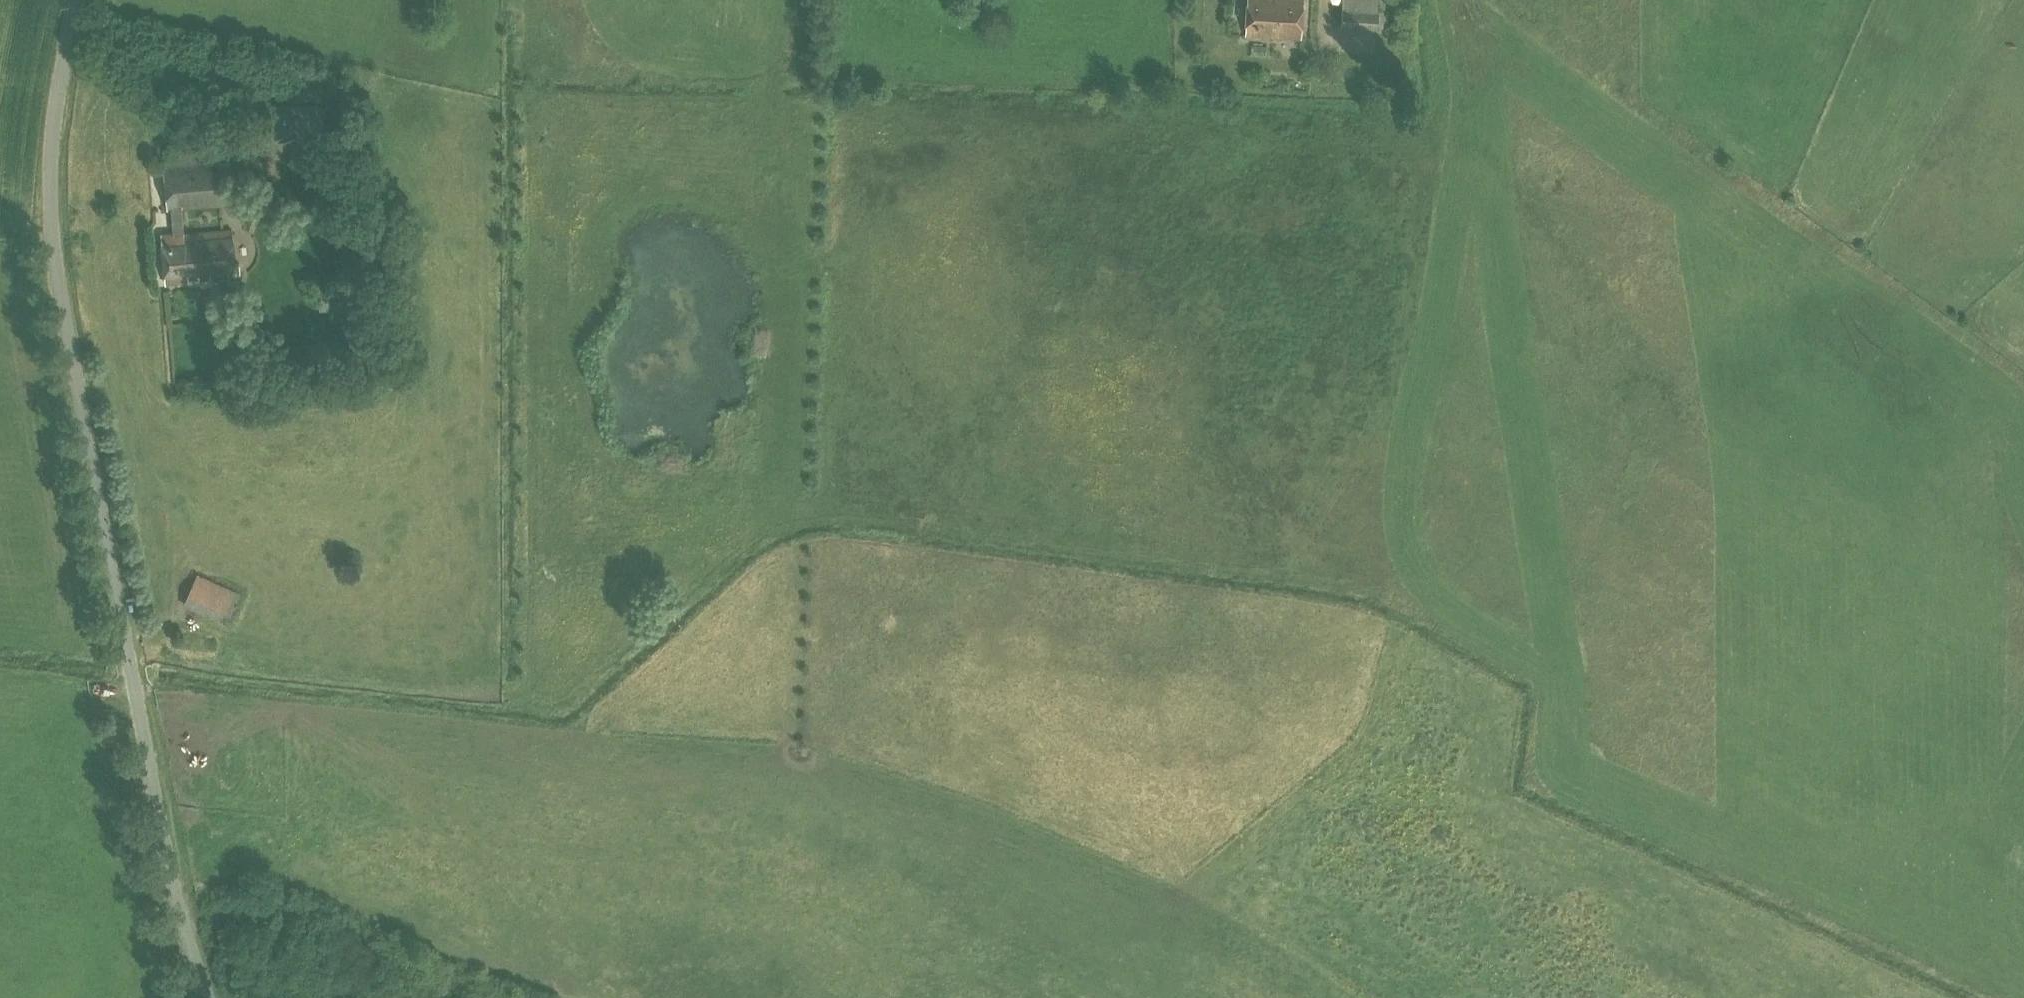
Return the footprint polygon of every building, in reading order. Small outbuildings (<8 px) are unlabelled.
[(1246,33),(1301,36),(1303,0),(1247,0),(1246,33)] [(1378,25),(1384,25),(1385,8),(1379,8),(1379,0),(1343,0),(1342,26),(1378,28),(1378,25)] [(1266,44),(1252,43),(1251,53),(1266,54),(1266,44)] [(188,279),(188,277),(236,273),(232,227),(183,231),(181,207),(227,203),(222,147),(163,153),(168,209),(172,208),(174,231),(162,232),(166,281),(188,279)] [(241,591),(198,570),(183,604),(227,623),(241,591)]
